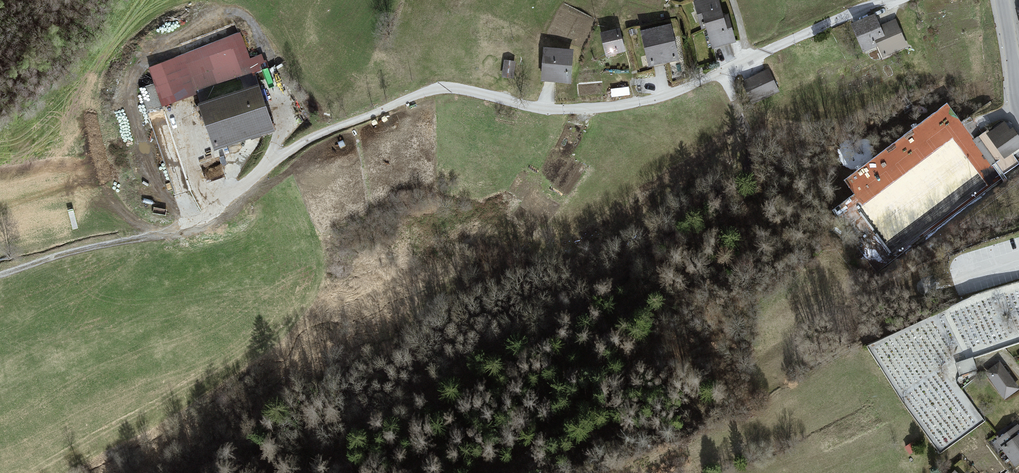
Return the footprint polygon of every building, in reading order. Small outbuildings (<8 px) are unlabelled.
[(696,3),(710,50),(737,43),(720,0),(710,0),(696,3)] [(891,12),(851,25),(865,54),(879,49),(883,58),(909,48),(891,12)] [(672,27),(642,33),(649,68),(680,61),(672,27)] [(620,30),(600,34),(607,58),(626,52),(620,30)] [(161,111),(267,71),(260,56),(249,61),(237,33),(149,70),(161,111)] [(572,51),(543,48),(541,81),(571,85),(572,51)] [(514,61),(502,60),(501,78),(512,79),(514,61)] [(767,73),(741,84),(752,104),(778,94),(767,73)] [(218,157),(275,134),(259,87),(201,108),(218,157)] [(1006,110),(975,130),(999,166),(1018,153),(1018,129),(1006,110)] [(959,375),(976,370),(973,359),(956,364),(959,375)] [(1005,401),(1018,391),(1018,390),(1001,365),(986,375),(1005,401)] [(1018,464),(1018,427),(1018,426),(997,442),(1015,467),(1018,464)]
